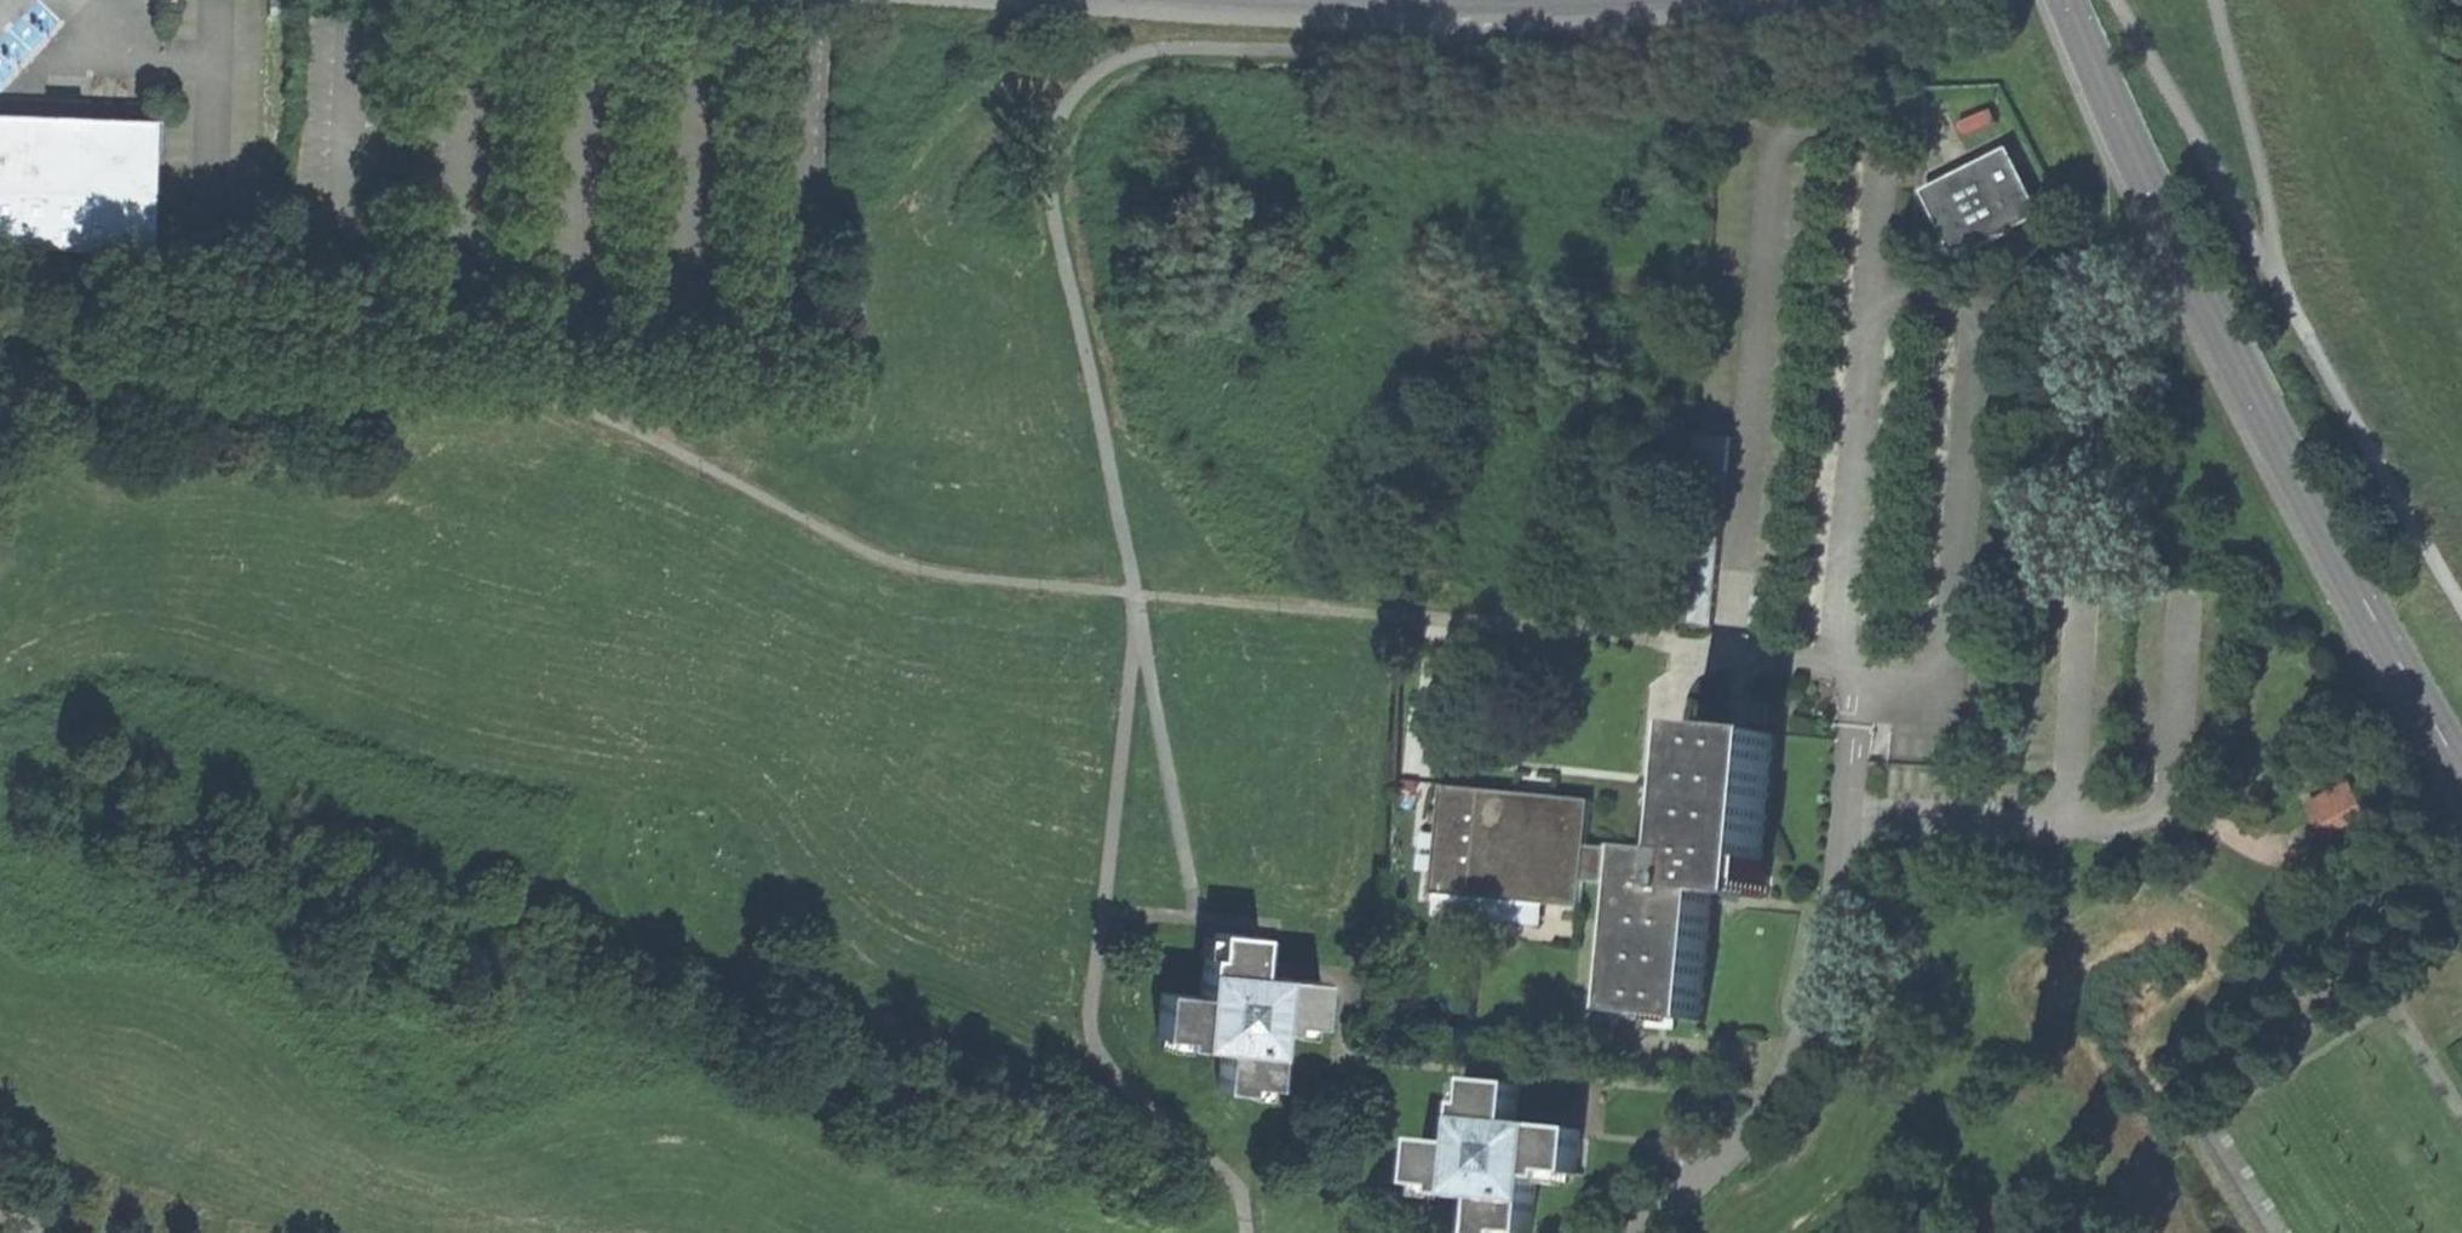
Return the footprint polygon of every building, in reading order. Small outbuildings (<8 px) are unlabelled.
[(0,116),(0,247),(147,252),(151,121),(0,116)] [(2010,150),(1924,193),(1957,258),(2043,215),(2010,150)] [(1694,471),(1688,544),(1723,547),(1732,443),(1700,440),(1698,472),(1694,471)] [(1715,627),(1723,547),(1688,544),(1685,543),(1677,623),(1715,627)] [(1784,599),(1755,597),(1753,628),(1781,630),(1784,599)] [(1594,801),(1446,787),(1435,894),(1582,908),(1585,881),(1637,886),(1625,1013),(1623,1013),(1623,1014),(1708,1023),(1708,1019),(1706,1019),(1718,894),(1764,899),(1780,734),(1698,726),(1685,854),(1663,852),(1641,850),(1641,851),(1589,846),(1594,801)] [(2342,789),(2311,806),(2336,851),(2368,834),(2342,789)] [(1179,1048),(1219,1051),(1215,1091),(1243,1093),(1244,1085),(1270,1088),(1275,1031),(1288,1032),(1289,1024),(1316,1026),(1320,982),(1255,976),(1259,936),(1212,932),(1210,956),(1202,955),(1199,996),(1160,993),(1156,1038),(1180,1040),(1179,1048)] [(1482,1201),(1479,1232),(1533,1232),(1538,1179),(1551,1180),(1552,1173),(1578,1175),(1582,1131),(1518,1125),(1522,1085),(1476,1081),(1474,1105),(1465,1104),(1461,1144),(1423,1141),(1419,1187),(1443,1189),(1442,1197),(1482,1201)]
